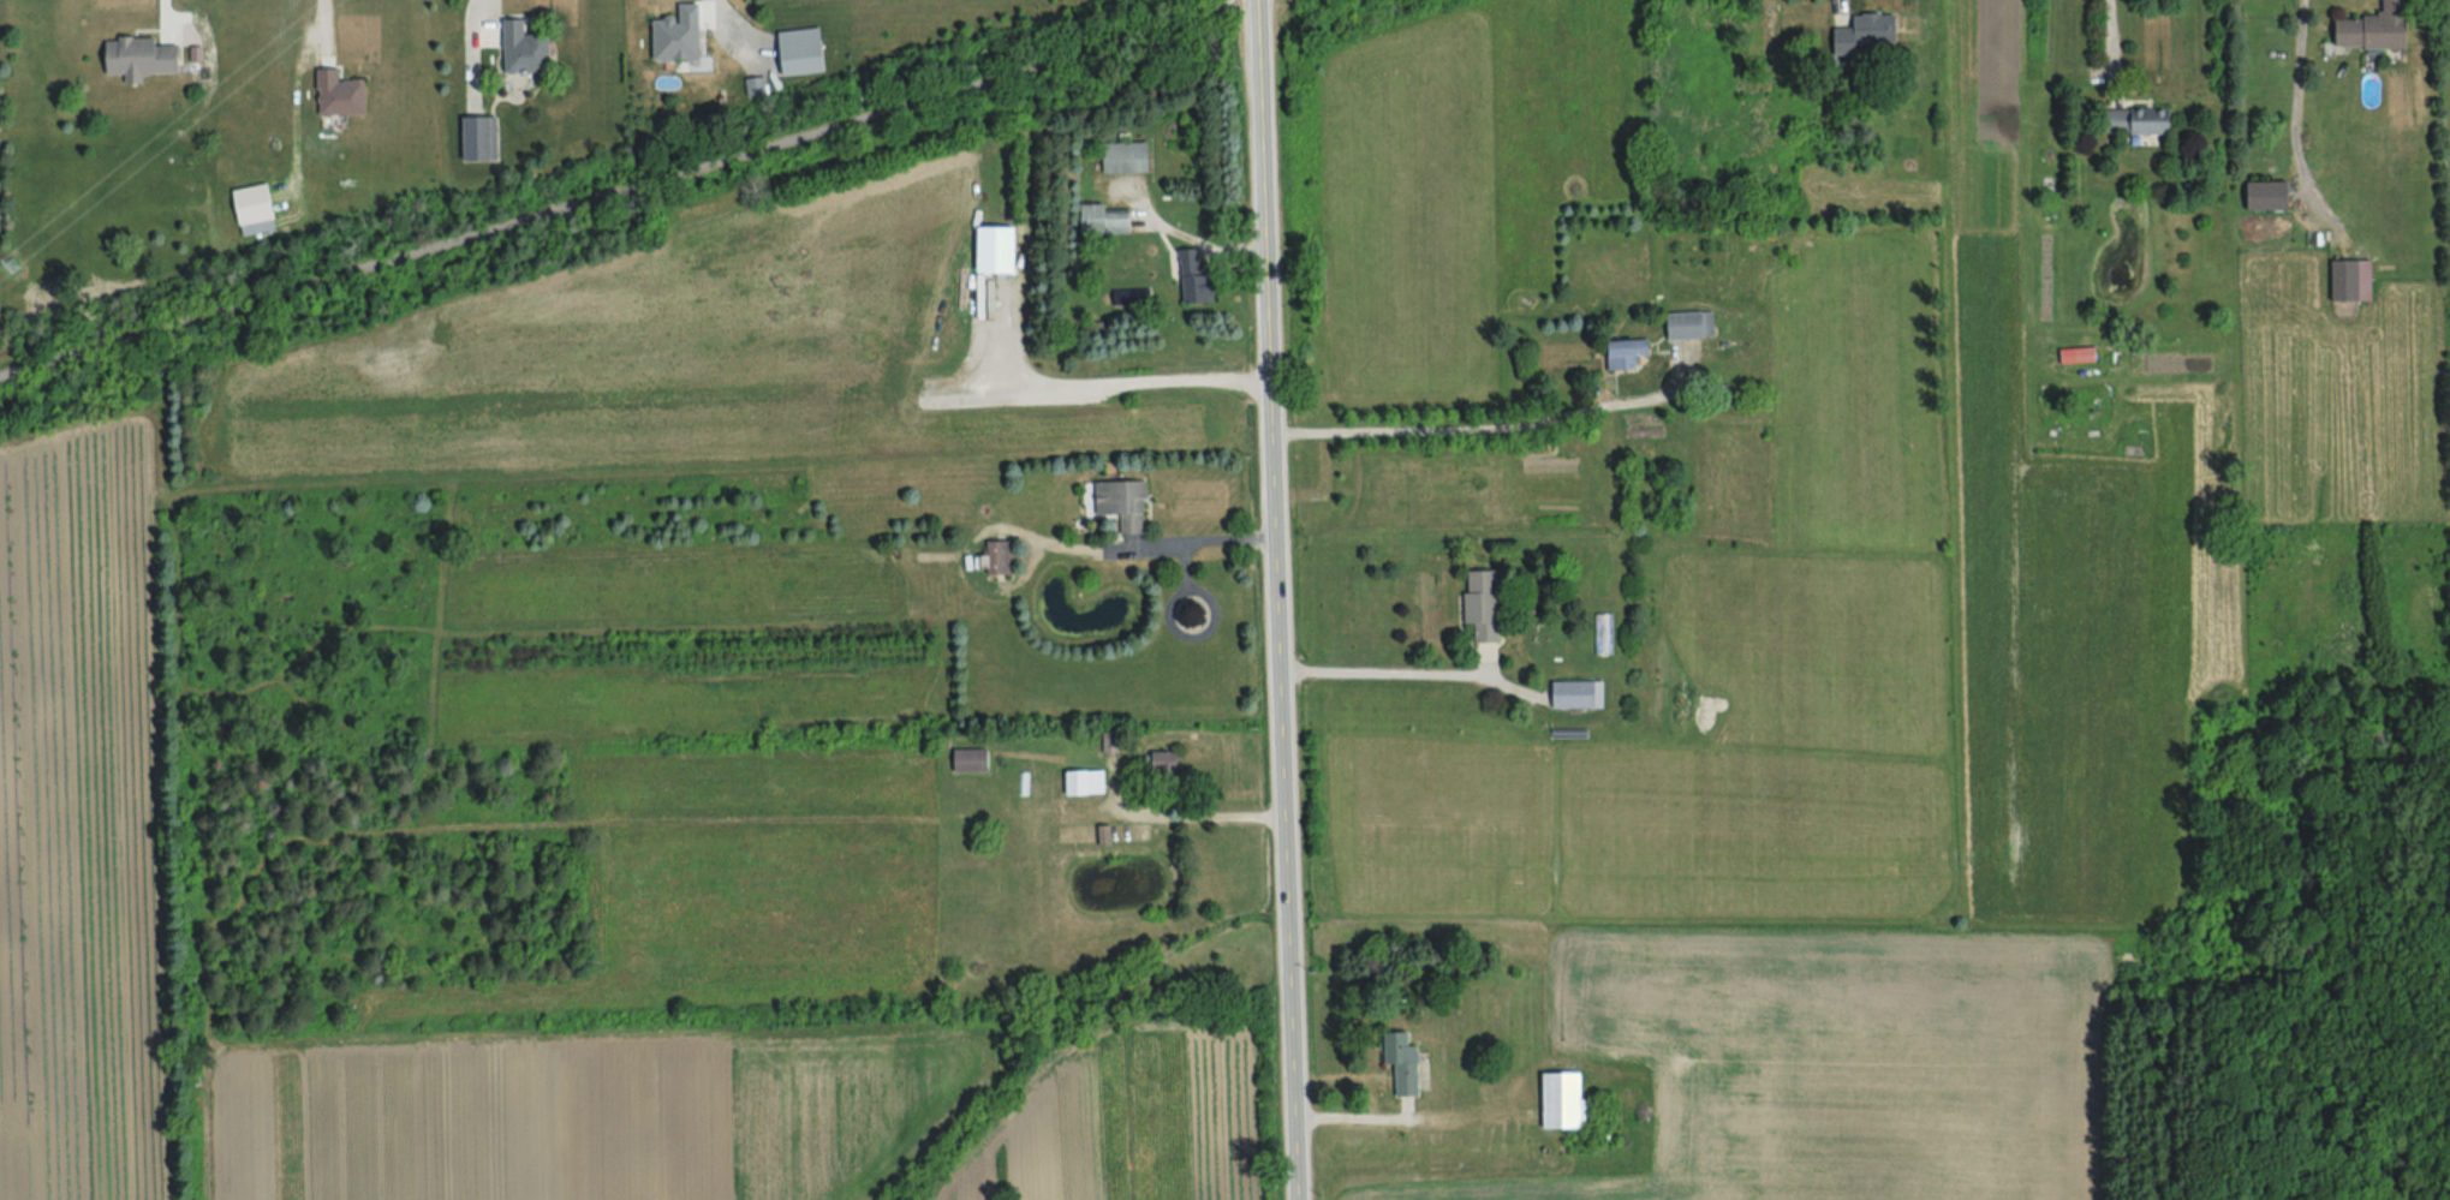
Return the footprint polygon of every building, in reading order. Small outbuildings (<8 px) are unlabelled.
[(2413,0),(2384,0),(2384,17),(2340,16),(2340,47),(2413,47),(2413,0)] [(708,58),(706,2),(678,3),(678,14),(654,14),(656,60),(708,58)] [(1904,42),(1903,12),(1837,15),(1838,45),(1904,42)] [(511,48),(531,48),(531,16),(511,16),(511,48)] [(323,67),(323,114),(371,113),(371,77),(346,77),(346,67),(323,67)] [(2116,107),(2116,135),(2182,134),(2182,107),(2116,107)] [(1109,172),(1155,172),(1155,141),(1109,141),(1109,172)] [(2250,180),(2250,209),(2297,209),(2297,180),(2250,180)] [(280,220),(277,184),(238,187),(241,223),(280,220)] [(1087,206),(1088,233),(1134,232),(1134,205),(1087,206)] [(1021,225),(984,225),(984,273),(1021,273),(1021,225)] [(2336,300),(2365,300),(2365,258),(2336,258),(2336,300)] [(1718,310),(1670,310),(1670,338),(1718,339),(1718,310)] [(1656,338),(1614,338),(1614,368),(1645,368),(1645,356),(1656,356),(1656,338)] [(2067,347),(2067,363),(2101,362),(2101,347),(2067,347)] [(1139,481),(1098,481),(1098,515),(1139,515),(1139,481)] [(1502,568),(1506,638),(1478,639),(1477,619),(1470,619),(1470,593),(1476,593),(1476,569),(1502,568)] [(1607,680),(1560,680),(1560,707),(1607,707),(1607,680)] [(958,749),(958,771),(994,771),(994,749),(958,749)] [(1108,771),(1073,771),(1073,794),(1108,794),(1108,771)] [(1390,1031),(1391,1062),(1400,1062),(1400,1094),(1425,1093),(1425,1045),(1412,1045),(1412,1031),(1390,1031)] [(1549,1129),(1605,1128),(1604,1098),(1588,1099),(1588,1071),(1548,1072),(1549,1129)]
